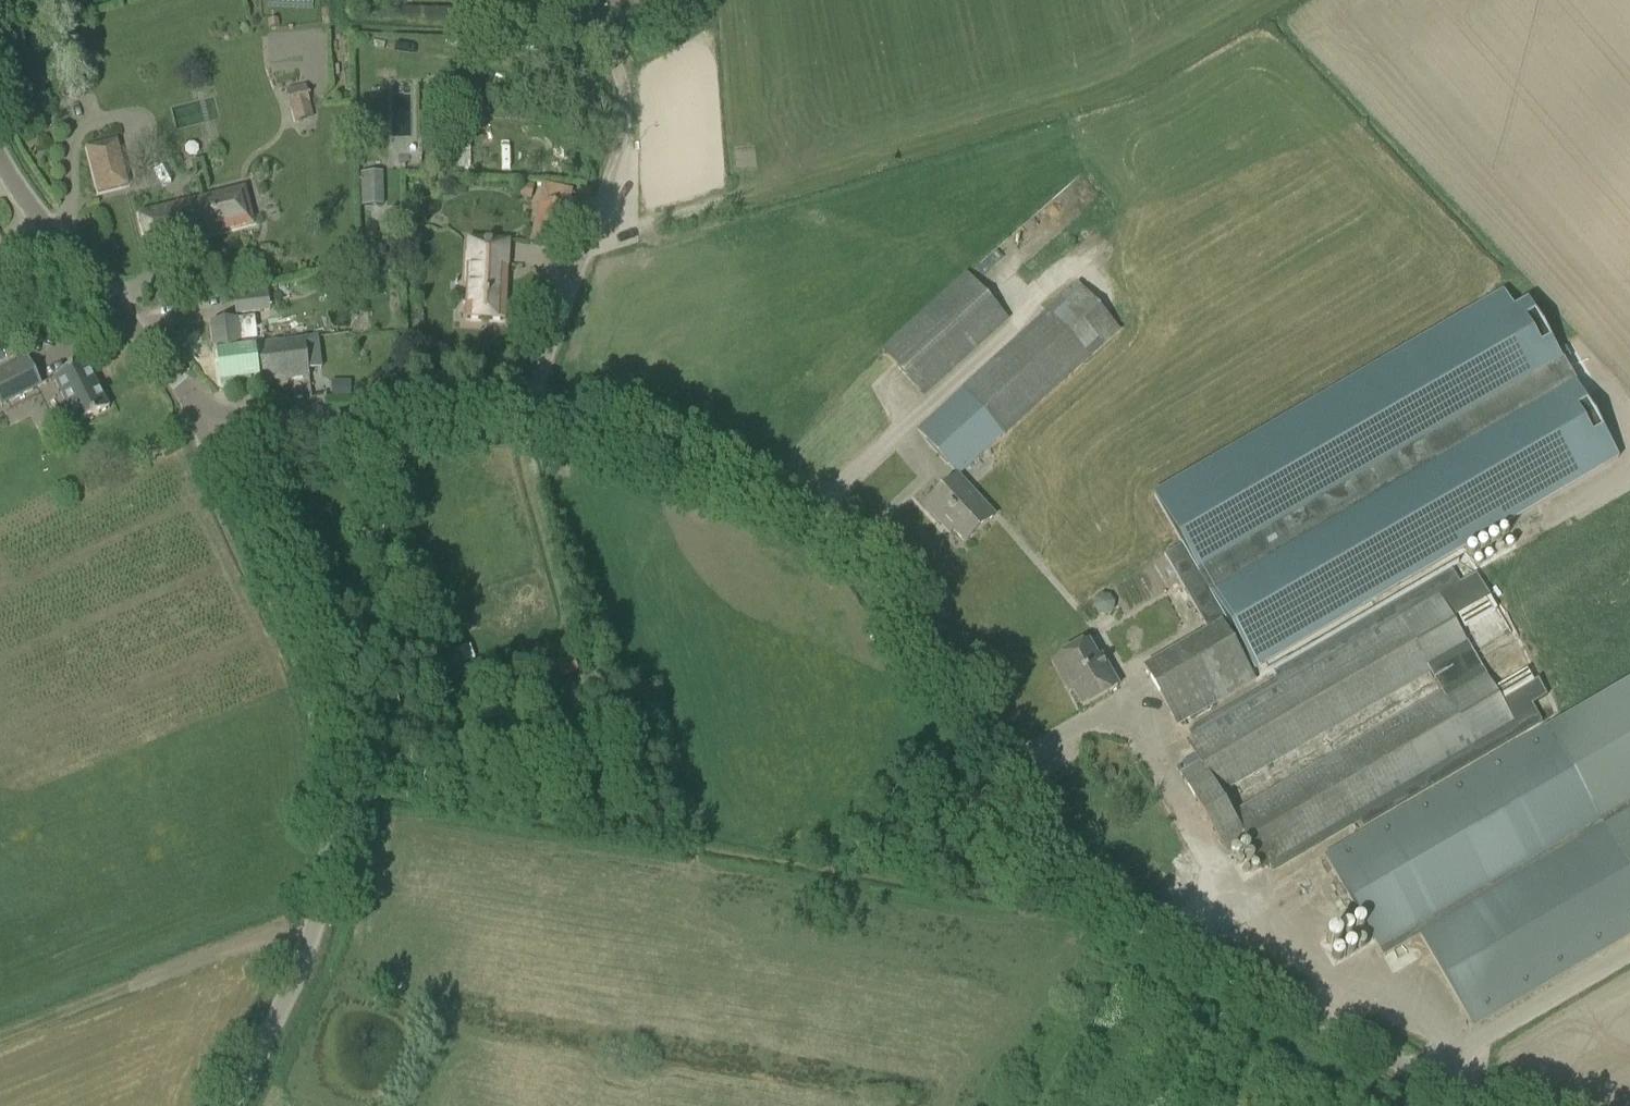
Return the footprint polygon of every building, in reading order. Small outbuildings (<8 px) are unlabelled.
[(312,118),(306,85),(287,89),(294,122),(312,118)] [(441,125),(441,94),(424,94),(424,113),(424,125),(441,125)] [(200,101),(173,105),(176,125),(203,121),(200,101)] [(86,148),(98,193),(127,186),(116,141),(86,148)] [(360,173),(361,207),(382,206),(382,173),(360,173)] [(523,184),(520,196),(530,199),(533,186),(523,184)] [(530,245),(558,251),(572,192),(543,185),(530,245)] [(139,215),(148,251),(254,224),(246,188),(139,215)] [(465,319),(504,321),(508,242),(469,241),(465,319)] [(882,351),(923,396),(1008,320),(967,274),(882,351)] [(232,295),(235,315),(269,311),(267,290),(232,295)] [(1503,294),(1153,496),(1182,545),(1163,556),(1207,631),(1222,623),(1225,621),(1254,670),(1618,459),(1527,302),(1512,310),(1503,294)] [(917,431),(958,476),(1094,354),(1053,309),(917,431)] [(309,378),(304,340),(254,346),(254,345),(242,347),(239,321),(211,324),(219,390),(309,378)] [(28,359),(8,369),(0,373),(0,406),(0,407),(41,386),(28,359)] [(53,379),(77,425),(109,409),(85,363),(53,379)] [(332,382),(332,397),(351,397),(351,382),(332,382)] [(944,522),(964,544),(993,517),(980,503),(976,506),(953,480),(924,506),(941,525),(944,522)] [(1546,696),(1537,680),(1533,683),(1526,671),(1494,690),(1452,619),(1456,616),(1464,629),(1496,610),(1475,573),(1459,583),(1452,570),(1274,673),(1277,680),(1188,731),(1192,737),(1186,741),(1199,764),(1180,776),(1227,855),(1246,844),(1261,870),(1269,866),(1272,872),(1359,821),(1363,826),(1542,722),(1532,705),(1546,696)] [(1207,631),(1144,669),(1177,725),(1255,680),(1222,623),(1207,631)] [(1069,684),(1083,707),(1117,688),(1099,657),(1095,659),(1086,643),(1052,662),(1065,686),(1069,684)] [(1472,1027),(1629,935),(1629,679),(1547,728),(1546,727),(1324,856),(1383,957),(1419,936),(1472,1027)] [(1109,768),(1100,773),(1105,782),(1114,777),(1109,768)]
